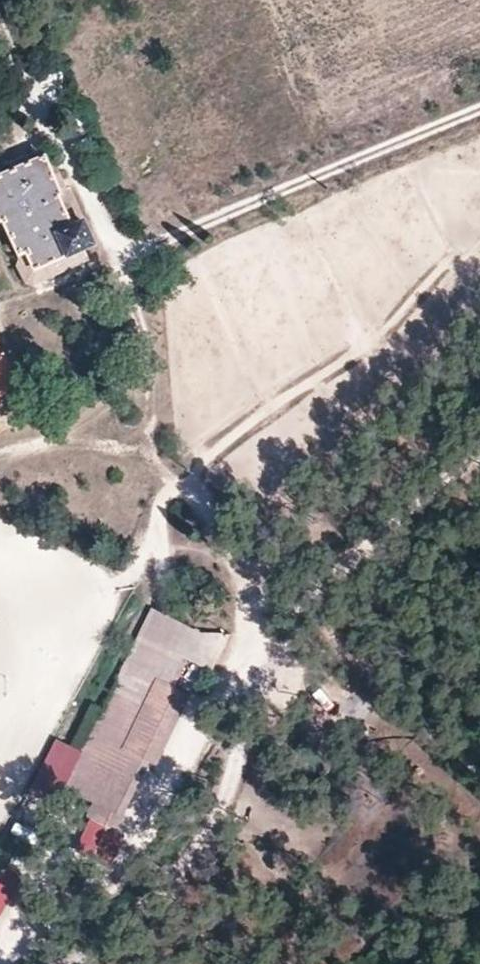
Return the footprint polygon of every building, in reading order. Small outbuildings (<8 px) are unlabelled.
[(41,158),(35,141),(0,156),(0,158),(6,173),(41,158)] [(56,193),(60,191),(46,157),(41,158),(6,173),(0,176),(0,218),(3,217),(55,194),(56,193)] [(70,225),(55,194),(3,217),(20,252),(27,248),(35,265),(83,245),(92,241),(84,220),(70,225)] [(31,283),(90,257),(86,251),(83,245),(35,265),(27,248),(20,252),(18,266),(25,281),(31,283)] [(0,352),(0,395),(17,387),(1,351),(0,352)] [(0,395),(0,428),(37,409),(24,383),(17,387),(0,395)] [(76,772),(69,787),(99,801),(124,814),(149,762),(142,758),(190,658),(215,671),(232,633),(201,632),(158,610),(127,671),(76,772)] [(361,691),(351,697),(363,717),(374,711),(361,691)] [(124,814),(99,801),(90,818),(120,831),(128,816),(124,814)] [(10,839),(36,848),(41,836),(15,827),(10,839)] [(20,879),(0,869),(0,919),(20,879)]
